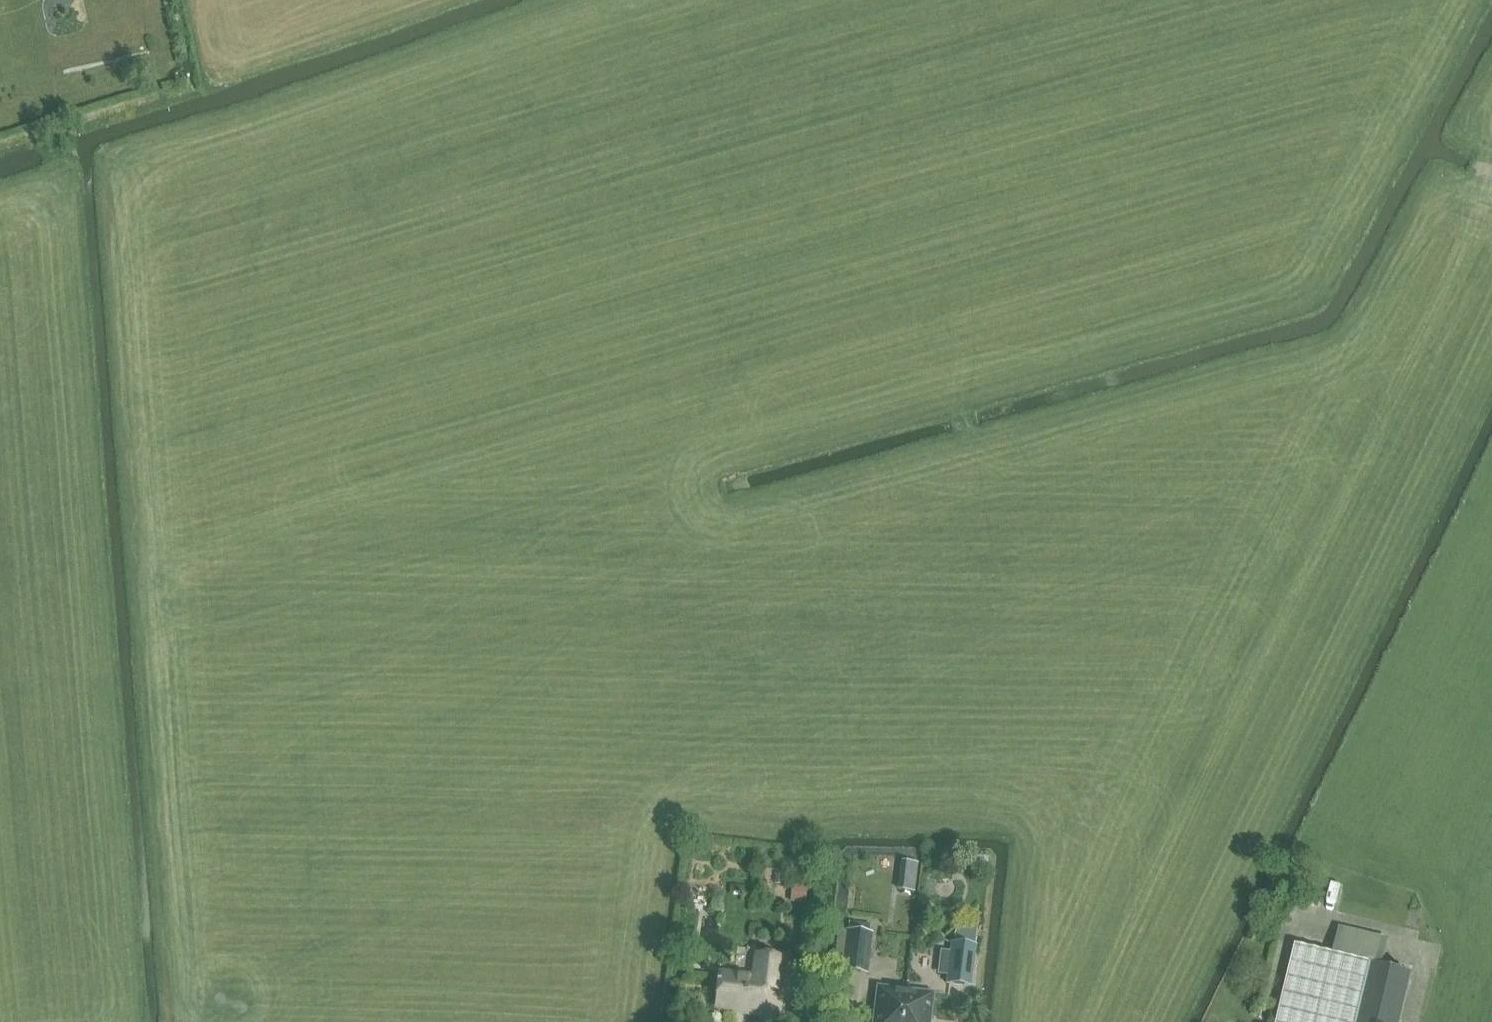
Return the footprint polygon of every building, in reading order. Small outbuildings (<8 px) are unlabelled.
[(120,2),(123,13),(139,8),(136,0),(126,0),(120,2)] [(895,861),(879,854),(873,866),(883,871),(883,868),(890,871),(895,861)] [(915,892),(918,864),(904,862),(900,890),(915,892)] [(796,887),(795,903),(807,904),(808,888),(796,887)] [(847,932),(851,933),(869,935),(870,923),(848,920),(847,932)] [(1341,930),(1335,954),(1385,966),(1391,942),(1341,930)] [(875,936),(869,935),(851,933),(845,973),(869,976),(875,936)] [(955,933),(955,945),(975,947),(976,935),(955,933)] [(975,947),(955,945),(953,944),(948,985),(972,988),(977,947),(975,947)] [(1333,954),(1296,945),(1277,1021),(1401,1021),(1413,973),(1385,966),(1335,954),(1333,954)] [(782,959),(760,956),(756,981),(723,976),(719,1005),(763,1011),(766,988),(778,989),(782,959)] [(874,1021),(902,1021),(906,990),(879,987),(874,1021)] [(902,1021),(930,1021),(933,994),(906,990),(902,1021)]
